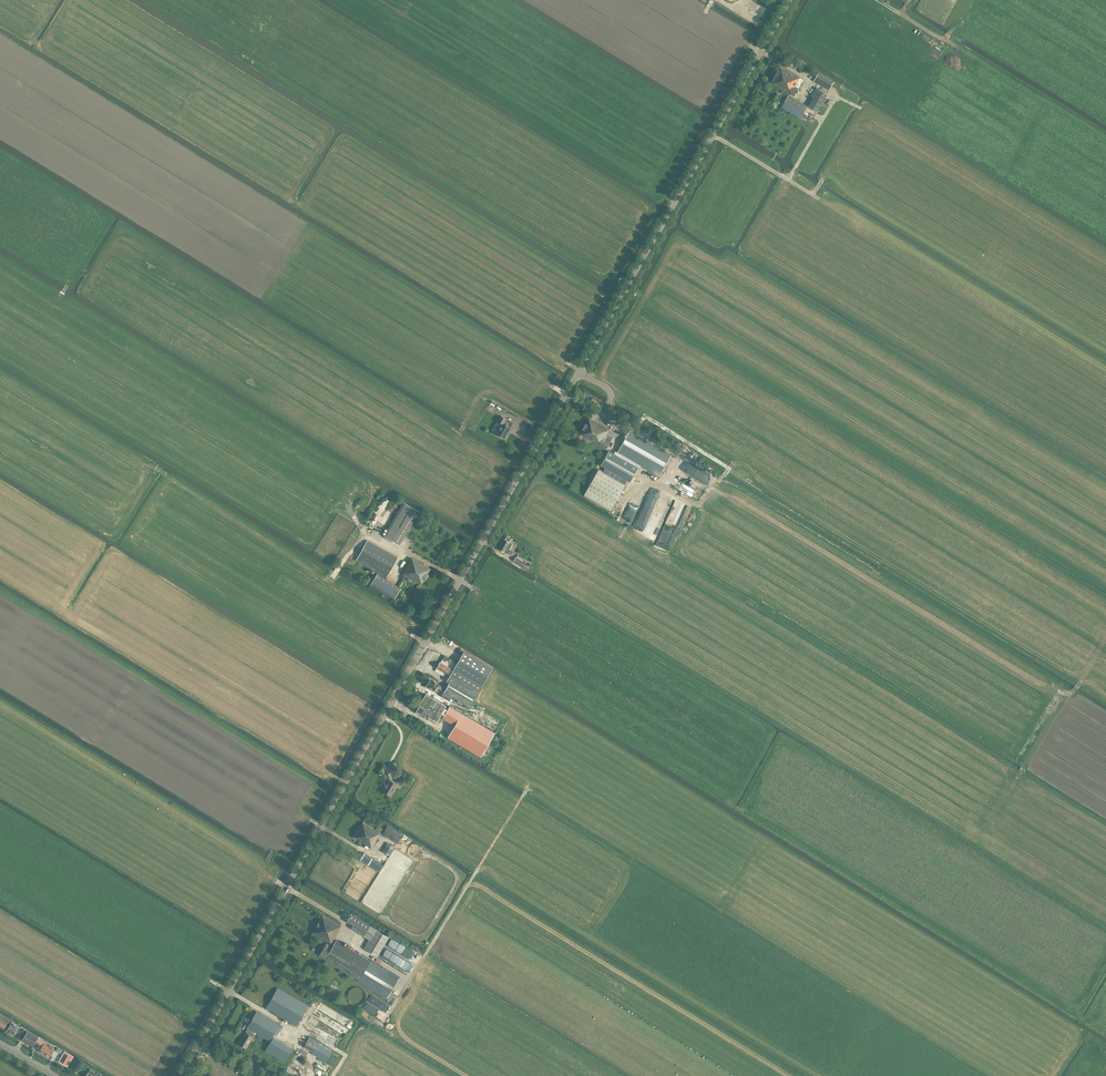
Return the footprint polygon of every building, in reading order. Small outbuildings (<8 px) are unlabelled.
[(780,66),(771,83),(783,89),(781,91),(788,95),(789,94),(790,95),(791,94),(794,96),(798,87),(795,86),(800,77),(780,66)] [(814,80),(830,90),(834,82),(819,72),(814,80)] [(814,97),(808,106),(817,111),(821,105),(823,101),(828,93),(817,87),(812,95),(814,97)] [(788,95),(782,106),(801,118),(808,106),(790,95),(789,94),(788,95)] [(500,415),(497,420),(501,423),(496,432),(504,437),(510,427),(504,423),(506,419),(500,415)] [(607,449),(614,436),(608,433),(610,428),(590,417),(580,434),(607,449)] [(631,482),(641,464),(660,475),(671,455),(630,431),(617,454),(610,450),(601,465),(631,482)] [(599,469),(585,494),(611,509),(625,484),(599,469)] [(404,501),(384,535),(400,544),(419,511),(404,501)] [(510,542),(509,541),(511,539),(507,537),(505,539),(504,538),(498,548),(508,554),(508,553),(511,554),(513,551),(509,549),(512,543),(510,542)] [(398,557),(379,546),(367,539),(356,560),(387,578),(398,557)] [(516,556),(513,561),(527,568),(529,564),(516,556)] [(422,584),(431,568),(412,557),(402,573),(422,584)] [(394,598),(401,588),(377,573),(371,584),(394,598)] [(464,650),(454,668),(483,685),(493,667),(464,650)] [(449,675),(453,670),(450,668),(447,666),(449,664),(442,659),(441,662),(440,661),(438,664),(437,664),(436,666),(437,667),(436,668),(444,672),(446,673),(447,673),(449,675)] [(449,675),(446,681),(449,682),(475,697),(483,685),(454,668),(453,670),(449,675)] [(430,679),(426,685),(434,690),(436,687),(441,689),(443,686),(437,683),(430,679)] [(448,685),(474,700),(475,697),(449,682),(448,685)] [(470,706),(474,700),(448,685),(447,686),(444,691),(452,696),(470,706)] [(449,701),(452,696),(444,691),(443,692),(441,696),(449,701)] [(429,718),(430,717),(437,721),(446,705),(426,693),(416,710),(429,718)] [(480,756),(495,731),(476,720),(450,705),(443,718),(455,724),(448,737),(480,756)] [(403,785),(406,779),(400,775),(397,781),(403,785)] [(393,791),(398,784),(389,778),(382,790),(390,795),(392,791),(393,791)] [(378,825),(375,829),(363,821),(353,836),(372,848),(381,832),(380,832),(382,828),(378,825)] [(382,834),(394,841),(397,843),(403,834),(388,825),(382,834)] [(387,842),(382,851),(386,853),(388,854),(393,845),(387,842)] [(369,865),(376,869),(377,870),(380,865),(376,862),(373,860),(362,853),(359,859),(369,866),(369,865)] [(377,955),(389,936),(352,912),(347,921),(353,925),(351,928),(369,939),(364,947),(377,955)] [(331,943),(339,930),(338,930),(341,926),(340,926),(341,925),(323,915),(313,932),(331,943)] [(327,943),(319,955),(388,997),(399,978),(336,939),(332,946),(327,943)] [(367,995),(367,993),(366,991),(366,990),(365,989),(363,988),(362,987),(360,986),(358,986),(357,986),(355,987),(353,988),(352,989),(350,991),(350,992),(349,994),(349,995),(350,997),(350,999),(351,1000),(353,1002),(354,1003),(355,1003),(357,1004),(359,1004),(360,1003),(362,1003),(363,1002),(365,1001),(366,1000),(366,998),(367,997),(367,995)] [(297,1025),(308,1005),(278,987),(266,1008),(297,1025)] [(253,1036),(255,1032),(270,1040),(280,1024),(257,1011),(247,1027),(248,1027),(246,1031),(245,1031),(238,1043),(246,1048),(253,1036)] [(10,1024),(12,1021),(13,1021),(0,1013),(0,1018),(0,1026),(4,1028),(7,1022),(10,1024)] [(19,1026),(12,1021),(10,1024),(6,1030),(14,1034),(16,1031),(17,1032),(20,1026),(19,1026)] [(35,1042),(36,1041),(39,1037),(24,1028),(21,1034),(20,1035),(20,1036),(20,1037),(20,1038),(21,1038),(21,1039),(22,1040),(33,1046),(35,1042)] [(36,1041),(35,1042),(42,1046),(45,1040),(39,1037),(36,1041)] [(285,1061),(292,1048),(273,1037),(265,1050),(285,1061)] [(319,1042),(310,1037),(305,1047),(314,1052),(319,1042)] [(328,1062),(333,1052),(323,1046),(324,1043),(320,1041),(313,1054),(328,1062)] [(50,1057),(55,1049),(44,1043),(40,1050),(50,1057)] [(64,1051),(59,1061),(67,1066),(73,1057),(64,1051)]
